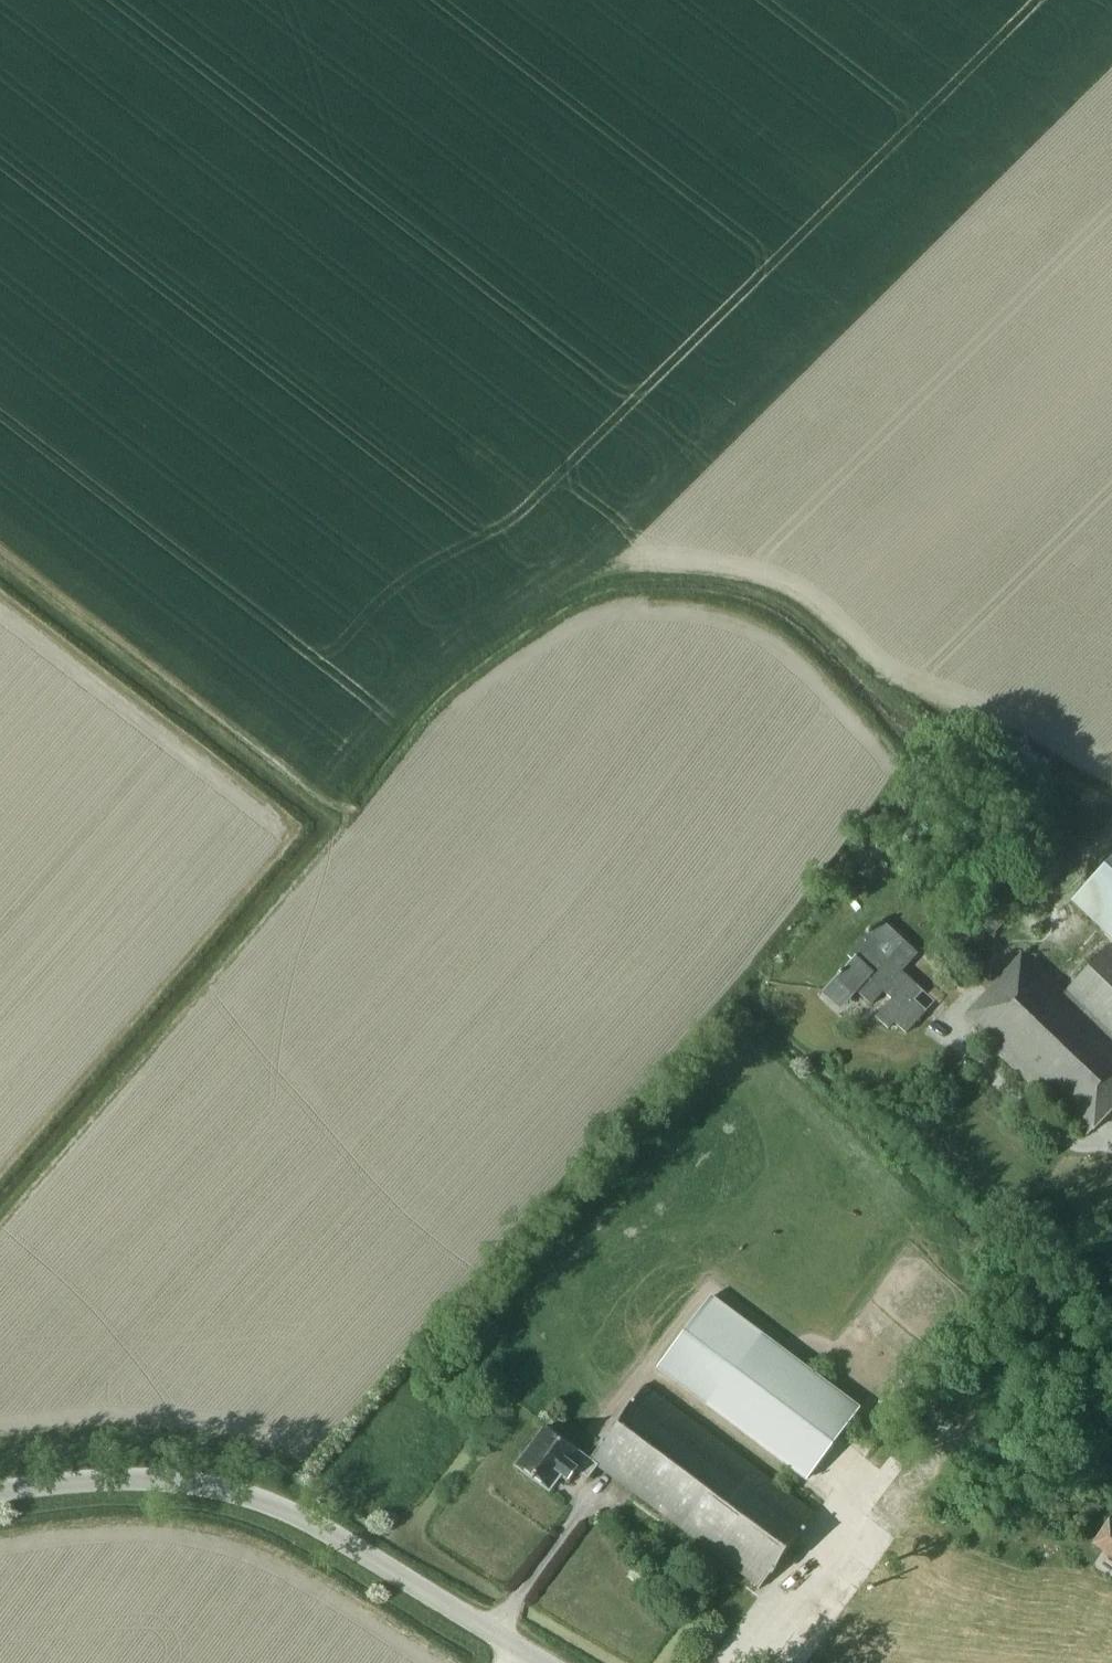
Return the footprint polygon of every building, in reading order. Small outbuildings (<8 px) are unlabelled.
[(1111,939),(1111,855),(1070,899),(1111,939)] [(918,953),(888,925),(881,918),(871,929),(869,927),(868,928),(866,930),(867,932),(847,954),(852,959),(839,972),(821,992),(840,1009),(857,991),(871,1004),(883,991),(891,999),(876,1016),(889,1028),(894,1022),(906,1032),(935,1001),(902,970),(918,953)] [(1066,990),(1024,950),(968,1012),(984,1027),(977,1034),(1086,1135),(1111,1108),(1111,942),(1066,990)] [(658,1368),(806,1478),(858,1407),(711,1297),(658,1368)] [(760,1587),(815,1512),(645,1384),(590,1458),(546,1425),(517,1465),(549,1489),(559,1474),(567,1481),(575,1470),(587,1479),(597,1465),(760,1587)] [(1093,1542),(1111,1556),(1111,1513),(1093,1542)]
